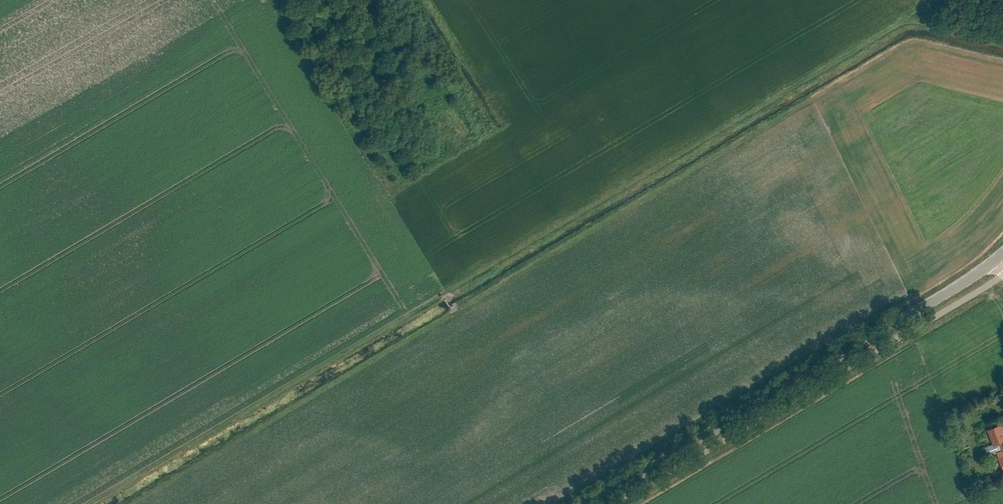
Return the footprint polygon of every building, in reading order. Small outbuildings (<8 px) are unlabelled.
[(993,444),(985,448),(988,457),(997,453),(1002,469),(1002,427),(1002,424),(987,430),(993,444)]
